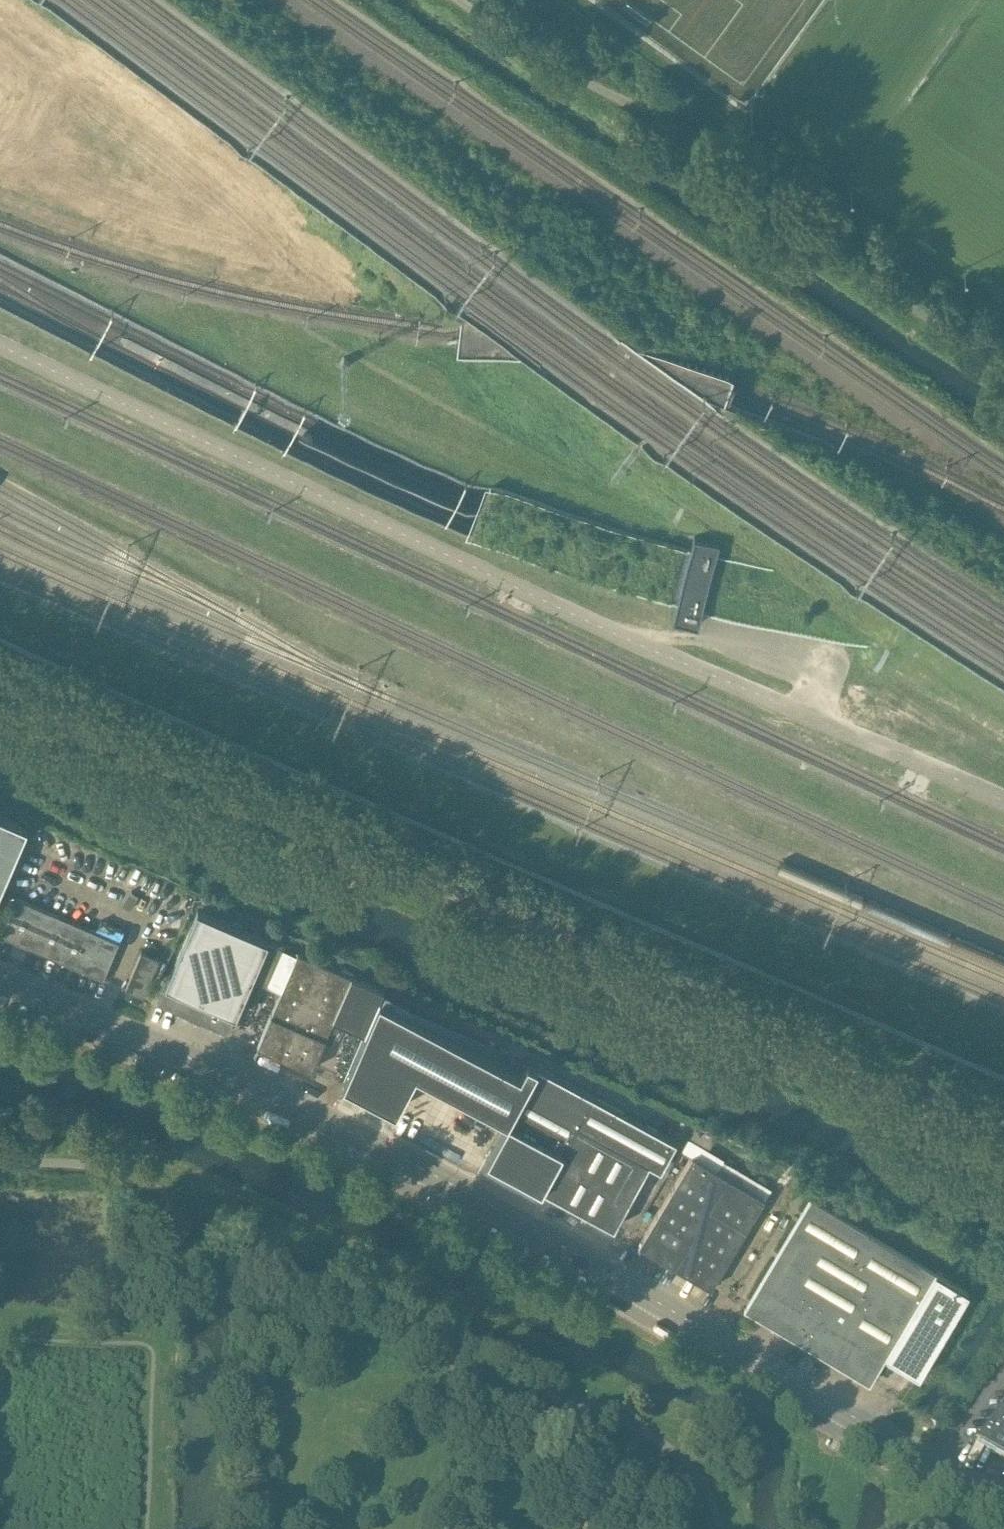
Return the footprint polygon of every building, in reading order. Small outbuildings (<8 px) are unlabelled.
[(471,518),(466,531),(504,546),(553,563),(603,580),(663,598),(729,616),(848,640),(885,646),(777,571),(725,560),(646,539),(562,512),(485,483),(479,498),(471,518)] [(28,827),(0,815),(0,891),(28,827)] [(15,898),(0,934),(102,978),(123,929),(100,920),(95,932),(15,898)] [(196,911),(157,1002),(226,1031),(250,976),(267,983),(282,948),(196,911)] [(141,995),(150,975),(157,958),(139,950),(123,987),(141,995)] [(269,1012),(256,1044),(311,1068),(332,1018),(363,1031),(382,988),(296,951),(270,1013),(269,1012)] [(529,1078),(379,997),(342,1081),(395,1108),(396,1106),(395,1105),(402,1091),(404,1092),(406,1088),(404,1087),(412,1073),(413,1074),(415,1070),(420,1073),(421,1072),(439,1081),(438,1082),(440,1083),(441,1082),(449,1087),(458,1091),(457,1093),(477,1103),(478,1102),(494,1110),(493,1111),(507,1119),(529,1078)] [(614,1226),(649,1161),(661,1168),(677,1139),(537,1063),(529,1078),(507,1119),(508,1119),(487,1157),(541,1186),(541,1187),(614,1226)] [(692,1154),(640,1240),(638,1243),(675,1265),(728,1176),(692,1154)] [(675,1265),(711,1287),(764,1197),(728,1176),(675,1265)] [(744,1308),(820,1353),(869,1382),(886,1354),(919,1373),(968,1290),(846,1217),(854,1203),(819,1182),(810,1196),(744,1308)] [(976,1444),(1003,1460),(1003,1407),(976,1444)]
